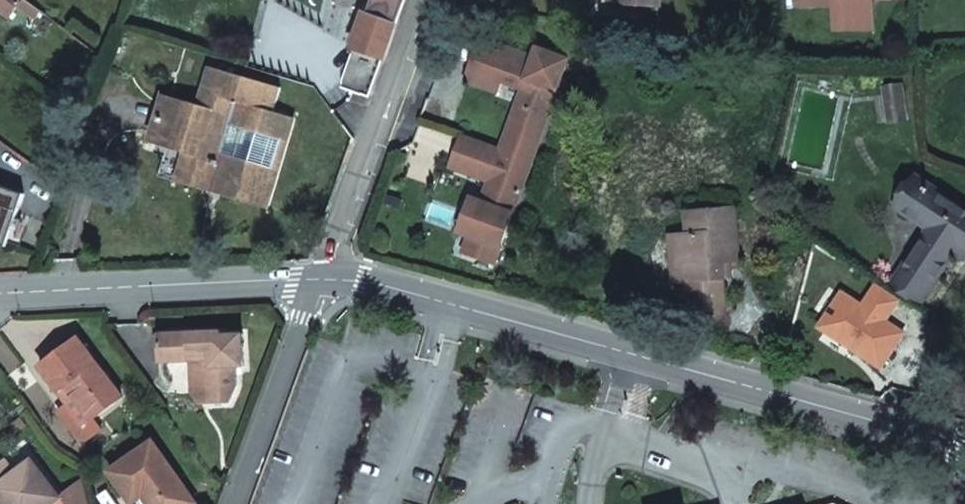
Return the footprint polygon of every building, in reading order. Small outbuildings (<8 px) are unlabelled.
[(23,0),(0,0),(0,11),(10,18),(17,8),(23,0)] [(44,15),(25,0),(23,0),(17,8),(36,23),(44,15)] [(363,30),(358,29),(351,48),(355,49),(343,82),(345,83),(343,89),(369,99),(405,0),(374,0),(363,30)] [(614,8),(661,10),(661,0),(615,0),(614,8)] [(795,4),(832,4),(832,18),(869,18),(869,0),(795,0),(795,4)] [(869,27),(869,18),(832,18),(832,27),(869,27)] [(507,50),(484,41),(468,83),(496,94),(500,82),(496,81),(507,50)] [(493,266),(568,62),(543,52),(540,62),(533,59),(507,50),(496,81),(500,82),(523,90),(501,153),(489,148),(476,178),(488,183),(481,204),(478,202),(465,236),(468,238),(462,254),(493,266)] [(533,59),(540,62),(543,52),(537,50),(533,59)] [(206,109),(170,99),(156,147),(183,155),(178,174),(263,199),(287,117),(273,113),(280,90),(218,71),(206,109)] [(905,121),(902,87),(885,89),(889,124),(905,121)] [(489,148),(462,139),(452,169),(476,178),(489,148)] [(57,184),(41,172),(31,184),(48,196),(57,184)] [(916,180),(897,208),(929,230),(894,283),(923,302),(953,256),(960,261),(964,254),(964,212),(916,180)] [(6,249),(8,244),(14,246),(19,231),(13,229),(24,197),(0,189),(0,247),(6,249)] [(478,202),(471,200),(458,234),(465,236),(478,202)] [(723,264),(732,263),(739,263),(735,210),(686,213),(687,236),(672,237),(675,285),(686,284),(687,304),(703,303),(704,313),(724,312),(722,280),(724,280),(723,264)] [(733,279),(732,263),(723,264),(724,280),(733,279)] [(843,294),(822,325),(854,346),(851,350),(881,369),(904,334),(886,322),(900,300),(878,285),(863,307),(843,294)] [(208,371),(208,407),(229,406),(238,386),(238,370),(246,370),(244,338),(223,338),(223,334),(158,336),(159,364),(192,363),(192,359),(210,358),(210,370),(208,371)] [(78,401),(93,421),(122,399),(77,340),(40,368),(70,407),(78,401)] [(198,407),(208,407),(208,371),(210,370),(210,358),(192,359),(192,363),(192,393),(198,407)] [(85,427),(93,421),(78,401),(70,407),(85,427)] [(131,503),(134,503),(143,498),(147,503),(196,503),(153,444),(110,474),(131,503)] [(60,499),(31,462),(13,475),(4,463),(0,466),(0,500),(3,503),(53,503),(60,499)] [(60,499),(53,503),(90,503),(83,482),(60,499)]
